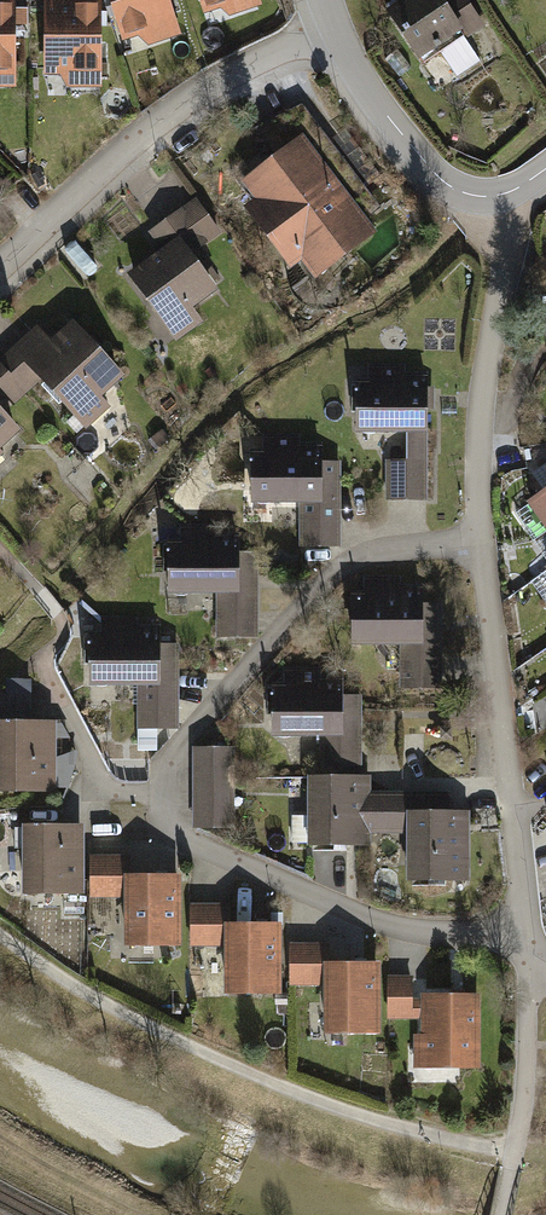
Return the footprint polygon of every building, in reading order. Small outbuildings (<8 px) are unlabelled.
[(14,0),(0,0),(0,87),(14,87),(14,25),(27,25),(26,7),(20,7),(14,7),(14,0)] [(99,0),(42,0),(41,76),(59,76),(64,88),(99,88),(99,0)] [(168,0),(107,0),(121,42),(138,37),(146,44),(179,33),(168,0)] [(258,0),(198,0),(203,15),(220,10),(227,15),(260,4),(258,0)] [(382,10),(415,59),(461,29),(467,37),(484,26),(467,0),(393,0),(394,3),(382,10)] [(246,217),(271,249),(341,195),(304,146),(243,192),(256,210),(246,217)] [(378,243),(341,195),(271,249),(291,276),(301,269),(317,289),(378,243)] [(163,259),(128,285),(178,351),(205,330),(196,317),(219,299),(192,263),(221,241),(196,208),(150,242),(163,259)] [(23,364),(38,380),(84,428),(108,406),(100,397),(122,376),(70,320),(49,340),(23,364)] [(49,340),(34,324),(0,355),(0,368),(24,393),(38,380),(23,364),(49,340)] [(210,366),(204,371),(210,377),(216,373),(210,366)] [(2,413),(24,393),(0,368),(0,411),(2,413)] [(389,509),(430,509),(429,426),(434,426),(434,394),(424,394),(424,380),(409,380),(409,372),(370,372),(371,389),(359,389),(359,441),(408,441),(409,468),(388,468),(389,509)] [(0,411),(0,449),(19,431),(2,413),(0,411)] [(149,437),(157,446),(168,437),(160,428),(149,437)] [(267,455),(253,455),(253,510),(300,510),(299,552),(342,552),(342,467),(324,467),(324,449),(304,449),(304,439),(267,439),(267,455)] [(545,533),(545,499),(530,510),(545,533)] [(182,547),(168,547),(169,602),(216,602),(216,643),(259,643),(258,558),(240,559),(240,540),(219,541),(219,531),(182,531),(182,547)] [(399,583),(365,583),(365,598),(354,598),(354,654),(402,654),(401,697),(438,697),(439,655),(443,655),(444,610),(425,610),(425,592),(399,592),(399,583)] [(101,639),(90,639),(91,693),(138,693),(138,735),(180,734),(179,650),(159,650),(159,632),(101,632),(101,639)] [(284,691),(274,691),(274,744),(320,744),(320,783),(363,783),(363,691),(344,691),(344,677),(283,677),(284,691)] [(30,720),(30,694),(0,694),(0,721),(30,720)] [(0,721),(0,792),(55,791),(55,785),(68,785),(68,759),(54,759),(53,720),(30,720),(0,721)] [(229,749),(190,749),(191,831),(231,831),(229,749)] [(371,797),(371,783),(363,783),(320,783),(309,783),(309,856),(372,855),(371,840),(406,840),(406,797),(371,797)] [(451,797),(406,797),(406,840),(407,890),(472,890),(471,818),(451,819),(451,797)] [(80,824),(18,824),(19,894),(80,894),(80,824)] [(122,874),(128,874),(128,854),(88,854),(89,895),(122,895),(122,874)] [(122,874),(122,895),(122,948),(180,948),(180,874),(128,874),(122,874)] [(231,911),(192,911),(192,955),(224,954),(225,1002),(285,1001),(284,931),(231,932),(231,911)] [(331,950),(291,951),(292,994),(325,993),(326,1046),(384,1044),(382,969),(331,970),(331,950)] [(413,983),(389,983),(390,1029),(422,1028),(422,1044),(415,1044),(416,1080),(485,1078),(484,1001),(413,1002),(413,983)]
